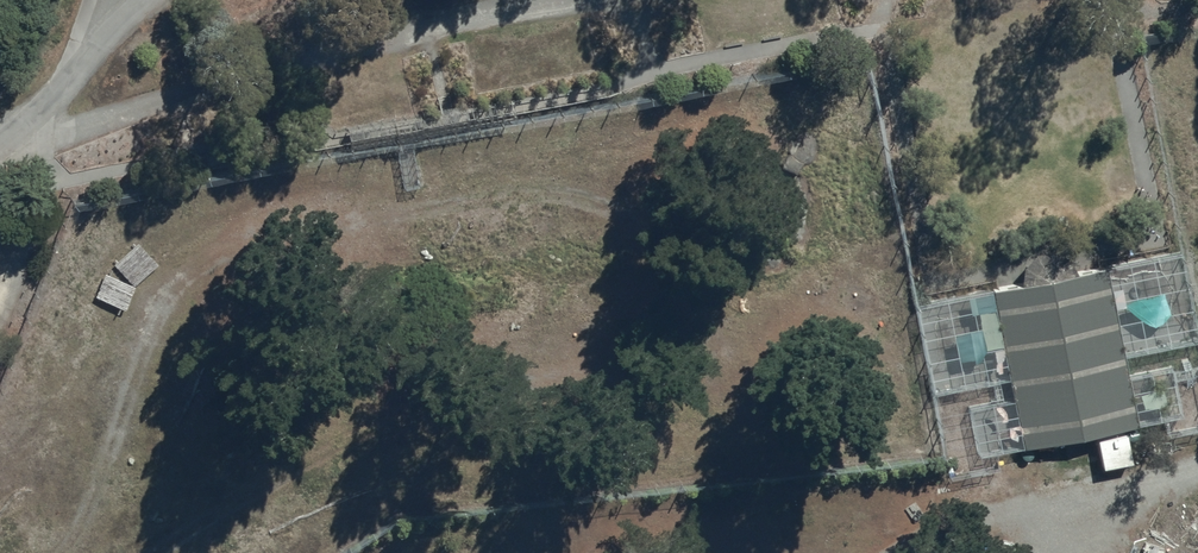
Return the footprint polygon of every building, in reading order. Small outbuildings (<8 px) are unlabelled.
[(915,304),(945,460),(945,465),(1197,418),(1197,334),(1180,252),(1074,272),(1067,262),(1051,254),(1035,257),(1022,272),(1020,283),(915,304)]
